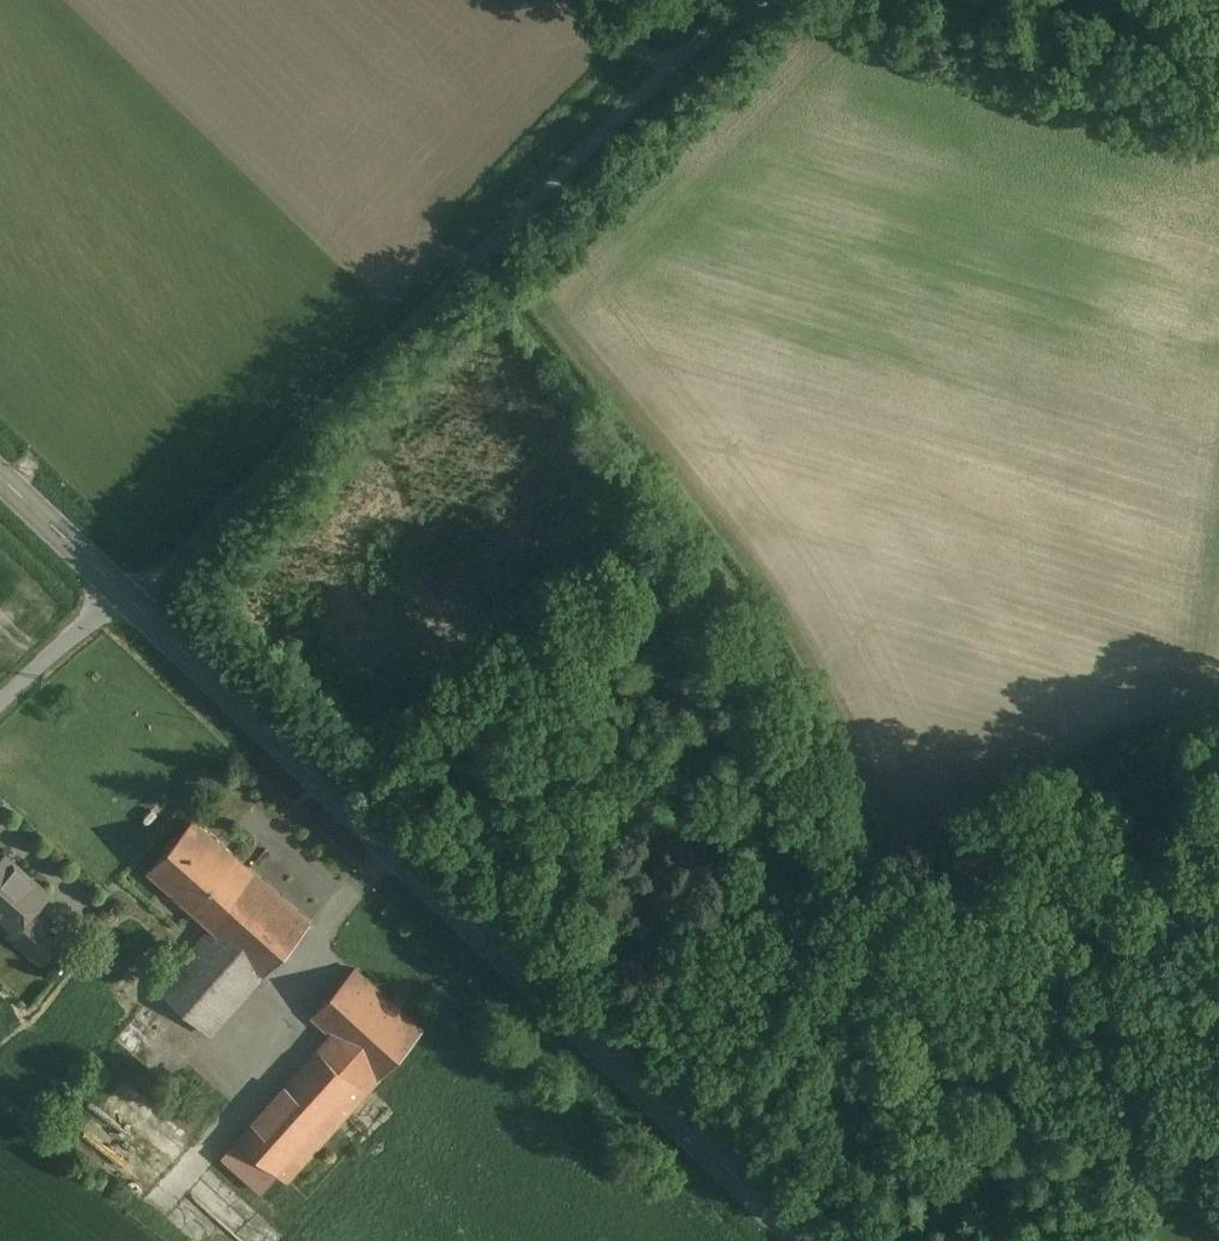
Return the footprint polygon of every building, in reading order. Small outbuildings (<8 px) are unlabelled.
[(203,920),(249,867),(195,819),(148,872),(203,920)] [(50,892),(7,856),(0,864),(0,913),(17,927),(18,929),(32,913),(50,892)] [(311,922),(249,867),(203,920),(213,930),(263,974),(264,975),(311,922)] [(63,939),(32,913),(18,929),(17,927),(10,935),(42,963),(63,939)] [(263,974),(213,930),(161,989),(211,1033),(263,974)] [(410,1022),(338,958),(293,1008),(309,1023),(364,1072),(410,1022)] [(364,1072),(309,1023),(211,1131),(266,1181),(364,1072)]
